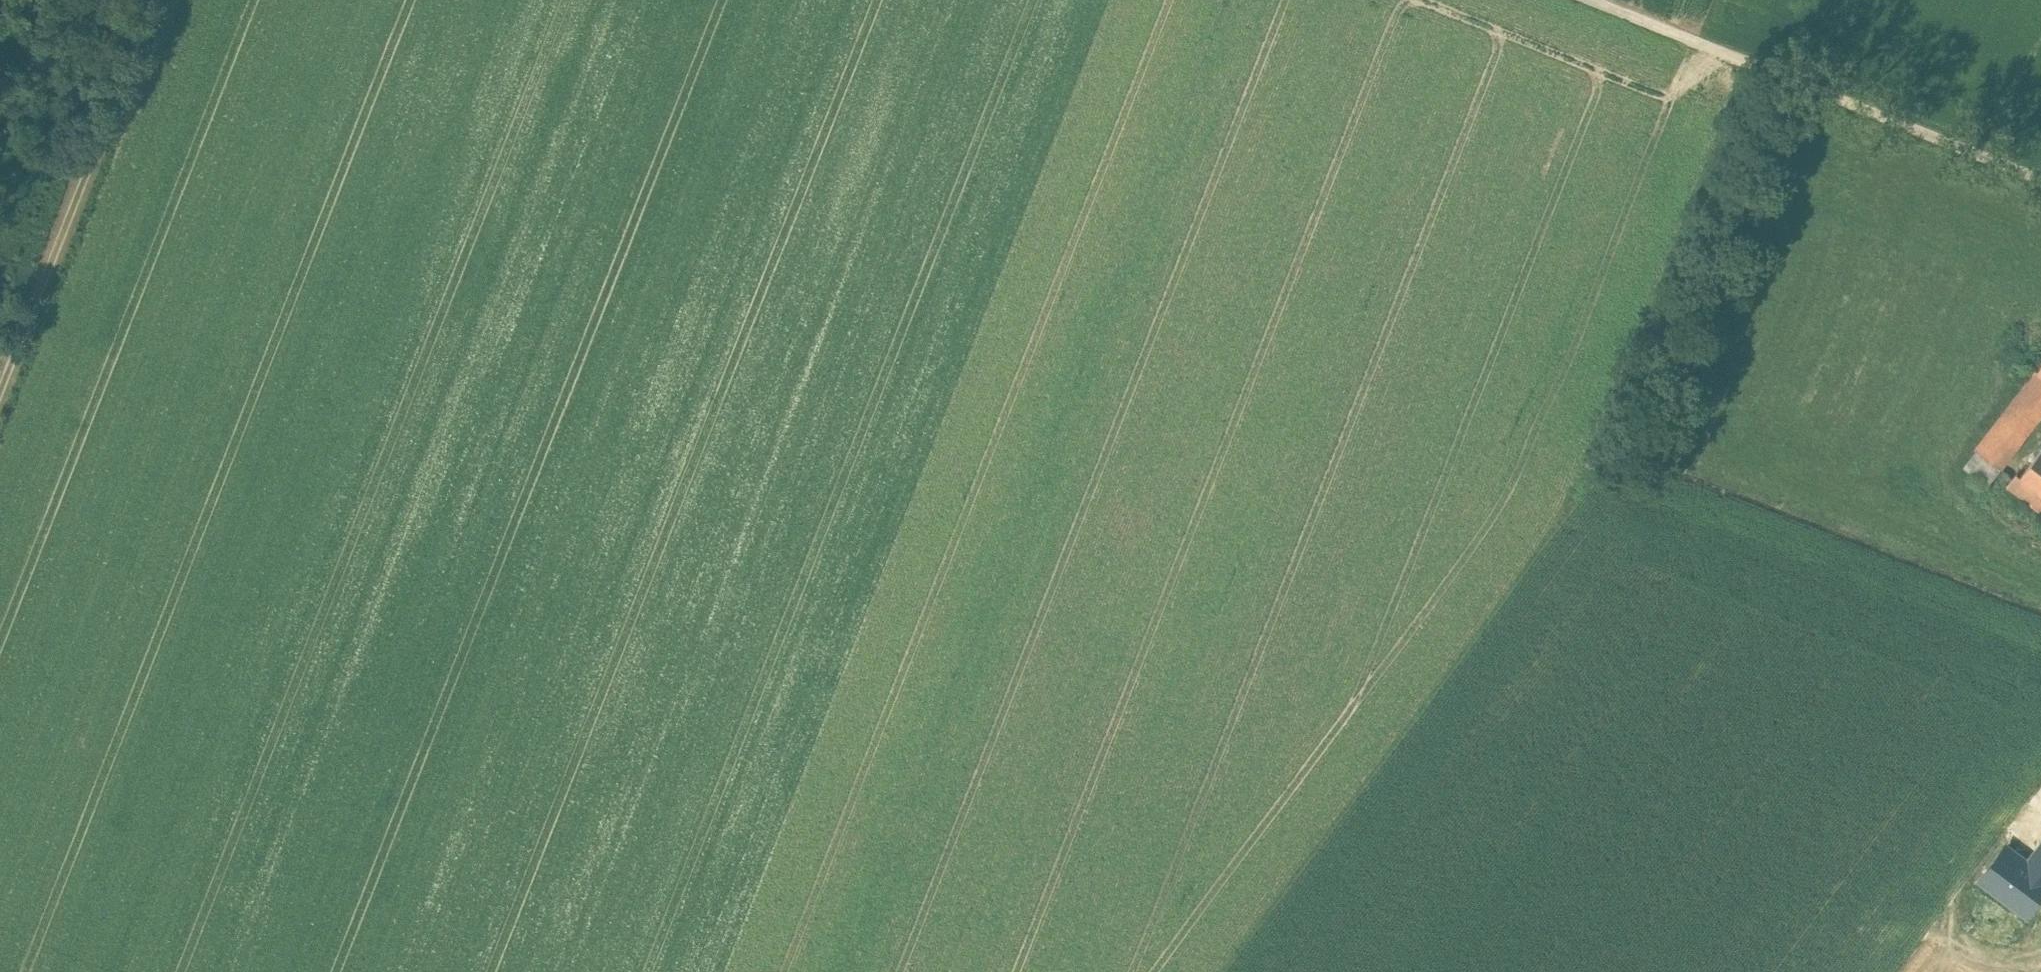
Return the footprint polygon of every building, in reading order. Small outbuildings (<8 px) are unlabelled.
[(1975,454),(1998,471),(2040,412),(2040,365),(1975,454)] [(2039,448),(2016,479),(2012,476),(2004,487),(2040,514),(2040,449),(2039,448)] [(2040,892),(2040,843),(2029,860),(2006,844),(1982,878),(2028,911),(2040,892)]
